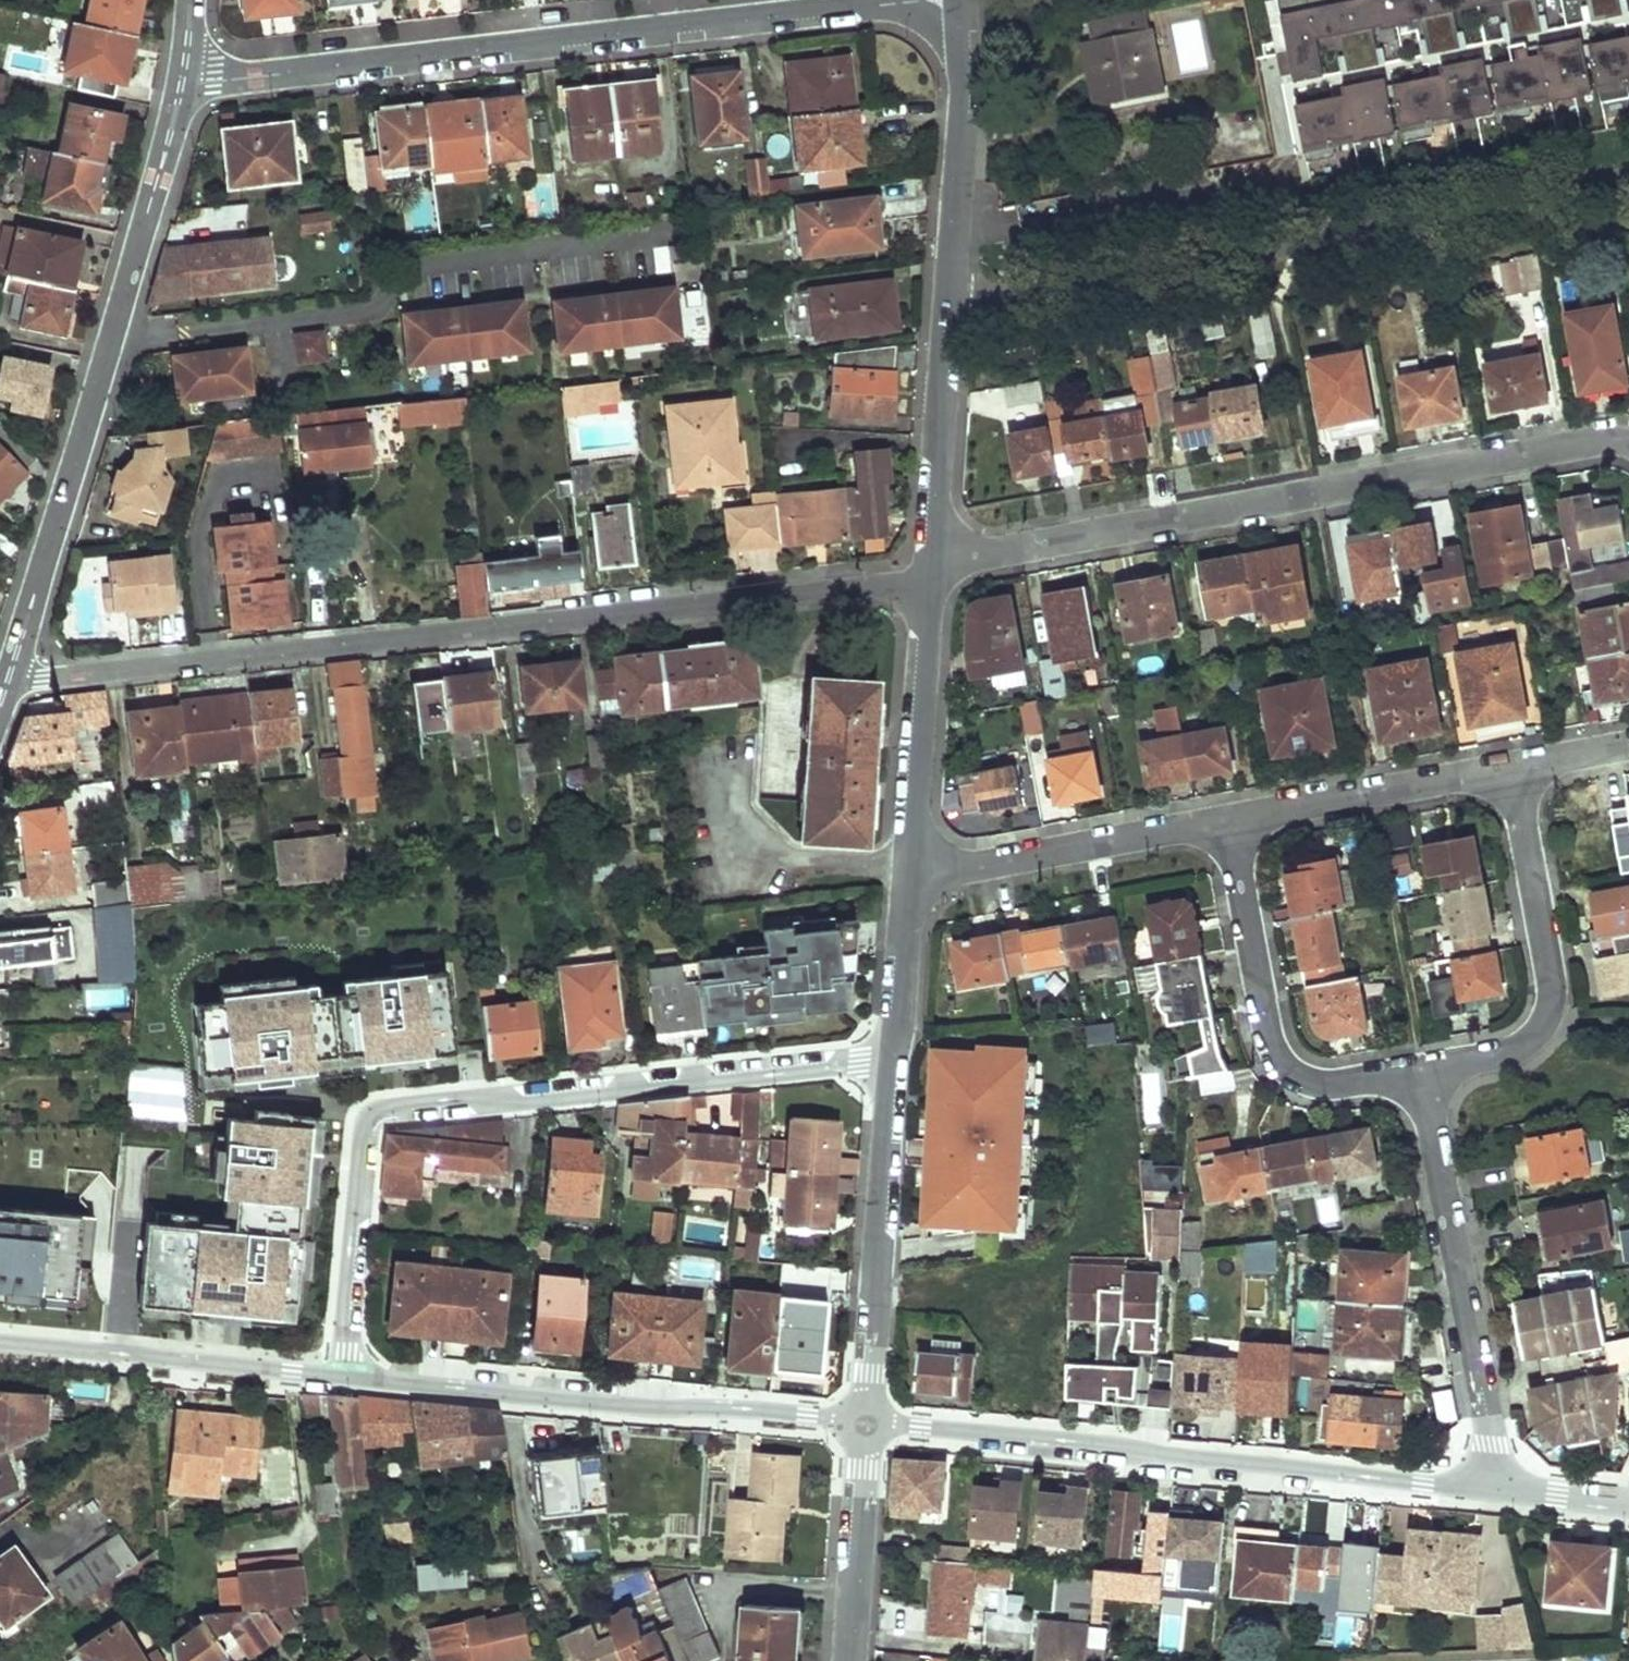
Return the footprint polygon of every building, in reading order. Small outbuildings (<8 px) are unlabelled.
[(85,20),(134,31),(141,0),(90,0),(85,20)] [(246,11),(247,13),(248,16),(250,17),(254,21),(303,17),(301,0),(245,0),(246,11)] [(1321,38),(1313,0),(1276,0),(1271,1),(1283,62),(1286,75),(1298,73),(1299,81),(1328,75),(1321,38)] [(1321,38),(1345,33),(1352,70),(1369,66),(1355,0),(1313,0),(1321,38)] [(1369,66),(1384,63),(1377,27),(1401,22),(1397,0),(1355,0),(1369,66)] [(1401,22),(1426,17),(1433,54),(1449,50),(1439,0),(1397,0),(1401,22)] [(1449,50),(1465,47),(1458,11),(1485,5),(1484,0),(1439,0),(1449,50)] [(1485,5),(1508,1),(1515,37),(1531,34),(1524,0),(1484,0),(1485,5)] [(1531,34),(1547,31),(1541,0),(1524,0),(1531,34)] [(1596,21),(1612,18),(1608,0),(1592,0),(1596,21)] [(1612,18),(1628,15),(1625,0),(1608,0),(1612,18)] [(1153,28),(1149,9),(1110,16),(1114,36),(1153,28)] [(1110,16),(1088,21),(1092,41),(1080,43),(1093,107),(1168,92),(1155,28),(1153,28),(1114,36),(1110,16)] [(64,65),(124,79),(134,31),(85,20),(75,18),(64,65)] [(1595,45),(1606,101),(1628,96),(1628,37),(1595,45)] [(1534,99),(1554,95),(1556,101),(1598,93),(1587,38),(1545,46),(1553,88),(1542,90),(1533,43),(1517,46),(1519,60),(1497,64),(1509,121),(1537,115),(1534,99)] [(0,50),(0,67),(7,68),(12,52),(0,50)] [(848,55),(788,62),(794,112),(855,105),(848,55)] [(1457,122),(1500,113),(1489,58),(1446,67),(1454,103),(1443,105),(1437,77),(1399,85),(1411,141),(1439,135),(1436,120),(1456,116),(1457,122)] [(3,84),(7,68),(0,67),(0,104),(6,106),(10,85),(3,84)] [(651,77),(564,88),(574,157),(662,146),(651,77)] [(691,84),(698,141),(748,136),(740,78),(691,84)] [(1301,104),(1313,162),(1341,156),(1338,140),(1358,136),(1360,141),(1402,133),(1391,78),(1348,86),(1356,123),(1345,125),(1339,96),(1301,104)] [(528,153),(520,93),(480,97),(488,158),(488,159),(528,153)] [(426,105),(434,163),(455,161),(488,158),(480,97),(426,105)] [(123,115),(69,102),(58,149),(99,159),(102,160),(108,137),(118,139),(123,115)] [(410,162),(412,165),(434,163),(426,105),(377,109),(383,151),(366,153),(371,189),(388,187),(385,165),(410,162)] [(801,165),(862,157),(855,105),(794,112),(801,165)] [(298,176),(291,119),(253,124),(255,134),(224,137),(229,184),(298,176)] [(255,134),(253,124),(223,128),(224,137),(255,134)] [(118,139),(108,137),(102,160),(110,162),(113,163),(118,139)] [(351,193),(369,192),(361,138),(344,140),(351,193)] [(42,195),(98,209),(104,187),(93,184),(99,159),(58,149),(28,142),(23,163),(34,165),(35,161),(49,165),(42,195)] [(488,159),(488,158),(455,161),(457,177),(490,174),(488,159)] [(772,192),(768,158),(749,160),(753,194),(772,192)] [(93,184),(104,187),(110,162),(102,160),(99,159),(93,184)] [(535,187),(540,214),(556,211),(551,185),(535,187)] [(850,197),(798,202),(805,252),(881,241),(878,220),(873,221),(870,202),(851,204),(850,197)] [(301,215),(303,232),(331,230),(329,212),(301,215)] [(0,250),(0,269),(6,271),(18,222),(7,219),(0,250)] [(83,236),(18,222),(6,271),(31,277),(72,286),(83,236)] [(189,294),(277,284),(270,235),(185,244),(189,294)] [(189,294),(185,244),(164,247),(147,299),(189,294)] [(1542,250),(1519,255),(1526,289),(1548,285),(1542,250)] [(1519,255),(1503,258),(1509,292),(1526,289),(1519,255)] [(1455,267),(1432,271),(1435,283),(1457,279),(1455,267)] [(31,277),(6,271),(3,286),(28,292),(21,322),(61,333),(72,286),(31,277)] [(893,279),(814,287),(819,336),(900,326),(893,279)] [(681,326),(675,282),(639,287),(640,293),(618,296),(617,290),(591,294),(592,299),(558,304),(563,348),(599,343),(599,337),(620,335),(621,340),(647,336),(646,331),(681,326)] [(639,287),(617,290),(618,296),(640,293),(639,287)] [(592,299),(591,294),(557,299),(558,304),(592,299)] [(530,341),(524,298),(488,303),(489,308),(466,311),(466,306),(441,309),(441,315),(407,319),(413,363),(449,358),(448,353),(470,349),(470,355),(496,352),(496,346),(530,341)] [(1271,302),(1253,306),(1258,336),(1276,333),(1271,302)] [(1614,302),(1569,311),(1583,391),(1607,387),(1605,378),(1627,374),(1614,302)] [(488,303),(466,306),(466,311),(489,308),(488,303)] [(406,313),(407,319),(441,315),(441,309),(406,313)] [(1222,312),(1201,316),(1203,326),(1224,322),(1222,312)] [(646,331),(647,336),(682,331),(681,326),(646,331)] [(303,362),(329,359),(326,332),(299,335),(303,362)] [(599,343),(621,340),(620,335),(599,337),(599,343)] [(1529,356),(1488,364),(1497,409),(1551,399),(1539,339),(1526,341),(1529,356)] [(531,347),(530,341),(496,346),(496,352),(531,347)] [(836,411),(894,415),(898,343),(839,350),(836,411)] [(248,349),(177,359),(183,402),(254,392),(248,349)] [(470,349),(448,353),(449,358),(470,355),(470,349)] [(1315,359),(1328,423),(1355,418),(1356,423),(1380,418),(1366,349),(1315,359)] [(1172,351),(1153,355),(1166,422),(1186,419),(1191,445),(1225,439),(1217,398),(1183,403),(1172,351)] [(1,354),(0,358),(0,394),(16,397),(14,405),(38,410),(49,364),(1,354)] [(1144,412),(1109,419),(1116,452),(1117,459),(1154,453),(1149,426),(1166,422),(1153,355),(1133,359),(1144,412)] [(1457,367),(1403,376),(1411,424),(1466,415),(1457,367)] [(596,389),(597,398),(621,395),(618,377),(605,378),(606,388),(596,389)] [(561,383),(565,411),(598,407),(597,398),(596,389),(606,388),(605,378),(561,383)] [(1043,378),(1005,386),(1010,408),(1048,400),(1043,378)] [(1258,386),(1216,394),(1217,398),(1225,439),(1268,432),(1258,386)] [(468,395),(400,402),(402,423),(438,419),(438,423),(470,420),(468,395)] [(673,466),(676,491),(719,486),(717,462),(742,459),(740,441),(734,442),(727,397),(664,405),(673,466)] [(1065,400),(1049,403),(1053,424),(1070,421),(1065,400)] [(1070,421),(1053,424),(1054,429),(1059,455),(1073,452),(1083,450),(1085,458),(1088,457),(1116,452),(1109,419),(1105,400),(1078,406),(1082,424),(1071,427),(1070,421)] [(305,470),(373,462),(367,407),(298,415),(305,470)] [(280,417),(219,424),(209,459),(284,449),(280,417)] [(39,455),(0,418),(0,496),(39,455)] [(162,457),(186,454),(185,428),(109,437),(101,464),(122,472),(115,496),(121,497),(116,512),(142,520),(147,504),(165,510),(175,479),(163,471),(162,457)] [(1054,429),(1016,437),(1025,477),(1062,470),(1059,455),(1054,429)] [(859,486),(844,487),(848,537),(886,533),(880,479),(890,478),(887,449),(856,452),(859,486)] [(1083,450),(1073,452),(1075,468),(1089,465),(1117,459),(1116,452),(1088,457),(1085,458),(1083,450)] [(742,459),(717,462),(719,486),(744,483),(742,459)] [(570,463),(574,493),(593,492),(590,460),(570,463)] [(848,537),(844,487),(776,493),(776,499),(781,543),(848,537)] [(754,490),(755,501),(776,499),(776,493),(776,488),(754,490)] [(1594,491),(1559,498),(1567,535),(1572,564),(1574,570),(1596,565),(1591,542),(1628,535),(1622,503),(1625,502),(1623,491),(1595,497),(1594,491)] [(781,543),(776,499),(755,501),(734,503),(739,546),(781,543)] [(609,504),(609,511),(593,513),(599,565),(637,562),(630,502),(609,504)] [(1474,510),(1486,580),(1572,564),(1567,535),(1530,541),(1522,502),(1474,510)] [(729,548),(739,546),(734,503),(724,505),(729,548)] [(165,510),(147,504),(142,520),(159,524),(165,510)] [(252,509),(232,512),(233,524),(253,522),(252,509)] [(1424,531),(1437,528),(1435,518),(1422,520),(1424,531)] [(233,524),(216,526),(221,571),(229,570),(242,568),(244,580),(230,581),(236,629),(291,622),(286,579),(278,580),(277,564),(271,520),(253,522),(233,524)] [(1395,536),(1401,564),(1442,557),(1437,528),(1424,531),(1422,520),(1393,525),(1395,536)] [(1371,529),(1353,532),(1355,543),(1374,540),(1371,529)] [(540,555),(488,561),(492,587),(500,586),(502,599),(568,590),(564,550),(561,550),(560,533),(538,535),(540,555)] [(1355,543),(1365,597),(1406,591),(1401,564),(1395,536),(1374,540),(1355,543)] [(1313,610),(1301,543),(1278,548),(1280,555),(1250,561),(1258,605),(1261,619),(1262,621),(1313,610)] [(1464,545),(1445,549),(1449,570),(1425,575),(1432,610),(1475,601),(1464,545)] [(1278,548),(1249,554),(1250,561),(1280,555),(1278,548)] [(102,581),(104,606),(126,605),(136,604),(137,612),(176,608),(170,554),(108,560),(110,580),(102,581)] [(1201,563),(1211,614),(1226,611),(1258,605),(1250,561),(1249,554),(1201,563)] [(473,563),(460,565),(465,616),(491,614),(485,556),(472,556),(473,563)] [(1577,587),(1615,579),(1613,563),(1574,570),(1577,587)] [(278,580),(286,579),(284,564),(277,564),(278,580)] [(242,568),(229,570),(230,581),(244,580),(242,568)] [(1169,575),(1122,581),(1131,637),(1178,629),(1169,575)] [(1580,601),(1618,594),(1615,579),(1577,587),(1580,601)] [(1046,591),(1058,662),(1044,665),(1049,697),(1071,692),(1067,662),(1102,654),(1090,584),(1046,591)] [(1014,598),(989,602),(981,605),(977,616),(976,650),(972,651),(977,677),(994,674),(1026,669),(1014,598)] [(1584,608),(1593,657),(1628,650),(1628,600),(1584,608)] [(126,605),(127,613),(137,612),(136,604),(126,605)] [(1261,619),(1258,605),(1226,611),(1229,625),(1261,619)] [(1462,648),(1457,620),(1440,623),(1445,651),(1462,648)] [(760,695),(752,641),(659,651),(666,708),(760,695)] [(1515,642),(1462,652),(1476,722),(1528,713),(1515,642)] [(1593,657),(1602,699),(1628,694),(1628,650),(1593,657)] [(623,714),(666,708),(659,651),(615,656),(616,669),(595,672),(598,699),(620,696),(623,714)] [(419,679),(423,714),(445,711),(441,676),(438,652),(421,654),(423,665),(425,664),(428,678),(419,679)] [(528,706),(583,700),(578,659),(522,665),(528,706)] [(1441,729),(1430,659),(1372,669),(1386,739),(1441,729)] [(1235,692),(1249,689),(1244,660),(1228,663),(1235,692)] [(338,685),(346,754),(341,756),(345,792),(345,795),(376,790),(360,661),(329,665),(331,687),(338,685)] [(1029,685),(1026,669),(994,674),(997,690),(1029,685)] [(497,720),(490,670),(441,676),(447,728),(466,725),(497,720)] [(1325,677),(1266,688),(1279,751),(1337,741),(1325,677)] [(806,679),(796,847),(867,852),(878,684),(806,679)] [(1107,716),(1121,713),(1117,684),(1102,687),(1107,716)] [(299,738),(292,688),(250,694),(256,741),(257,743),(259,759),(267,758),(266,754),(264,743),(274,741),(299,738)] [(86,692),(85,692),(90,727),(110,725),(108,706),(107,690),(86,692)] [(74,729),(90,727),(85,692),(67,695),(69,711),(72,711),(74,729)] [(250,694),(179,702),(180,712),(185,749),(256,741),(250,694)] [(1040,698),(1022,702),(1028,735),(1047,731),(1040,698)] [(1159,739),(1183,735),(1178,706),(1154,711),(1159,739)] [(74,729),(72,711),(69,711),(26,715),(7,766),(77,757),(74,729)] [(131,718),(137,773),(188,768),(185,749),(180,712),(131,718)] [(1237,773),(1228,726),(1183,735),(1192,782),(1237,773)] [(586,732),(591,766),(607,765),(602,729),(586,732)] [(470,753),(467,731),(448,733),(451,755),(470,753)] [(1090,731),(1062,737),(1065,757),(1094,751),(1090,731)] [(1138,743),(1147,790),(1192,782),(1183,735),(1159,739),(1138,743)] [(538,788),(532,738),(515,741),(522,792),(538,788)] [(274,741),(264,743),(266,754),(276,752),(274,741)] [(1094,751),(1065,757),(1046,760),(1055,808),(1105,799),(1097,751),(1094,751)] [(341,756),(340,752),(322,755),(327,795),(345,792),(341,756)] [(1024,808),(1016,767),(976,773),(978,782),(963,785),(969,812),(1002,808),(1003,811),(1024,808)] [(976,773),(961,776),(963,785),(978,782),(976,773)] [(91,783),(85,784),(88,808),(120,804),(117,779),(91,783)] [(1591,862),(1628,853),(1628,808),(1624,809),(1622,802),(1580,811),(1591,862)] [(62,806),(22,810),(25,827),(28,853),(68,848),(62,806)] [(25,827),(22,810),(13,811),(15,828),(25,827)] [(294,836),(320,833),(318,819),(292,823),(294,836)] [(294,836),(272,839),(278,885),(348,876),(343,830),(320,833),(294,836)] [(1435,874),(1446,872),(1449,887),(1486,880),(1478,833),(1428,842),(1435,874)] [(1411,856),(1408,835),(1389,838),(1393,860),(1411,856)] [(34,894),(74,890),(68,848),(28,853),(32,882),(34,894)] [(614,849),(583,853),(585,884),(618,879),(614,849)] [(463,852),(465,865),(483,863),(482,850),(463,852)] [(1337,858),(1290,867),(1298,916),(1336,909),(1346,907),(1337,858)] [(127,866),(128,879),(131,902),(131,907),(183,901),(179,866),(178,860),(127,866)] [(203,898),(200,871),(199,864),(179,866),(183,901),(203,898)] [(1340,870),(1346,907),(1360,904),(1353,867),(1340,870)] [(221,885),(219,869),(200,871),(203,898),(222,896),(221,885)] [(128,879),(94,883),(96,907),(131,902),(128,879)] [(1485,915),(1492,914),(1486,880),(1449,887),(1461,955),(1492,949),(1485,915)] [(24,895),(34,894),(32,882),(23,884),(24,895)] [(221,885),(222,896),(237,894),(236,883),(221,885)] [(1594,928),(1597,939),(1603,938),(1628,933),(1628,889),(1598,895),(1603,925),(1594,928)] [(1192,895),(1151,904),(1163,960),(1205,952),(1192,895)] [(93,908),(98,984),(136,981),(131,907),(131,902),(96,907),(93,908)] [(1298,916),(1311,983),(1347,975),(1336,909),(1298,916)] [(768,954),(698,962),(705,1022),(746,1017),(745,1011),(845,999),(843,986),(838,948),(854,946),(857,915),(765,932),(768,954)] [(1075,966),(1129,954),(1122,915),(1067,926),(1074,962),(1075,966)] [(1024,931),(1023,928),(1007,932),(1015,971),(1074,962),(1067,926),(1067,923),(1024,931)] [(0,929),(0,966),(75,957),(71,926),(49,928),(48,924),(0,929)] [(956,940),(966,986),(1016,976),(1015,971),(1007,932),(956,940)] [(1603,938),(1608,958),(1601,960),(1609,995),(1628,991),(1628,933),(1603,938)] [(854,946),(838,948),(843,986),(852,984),(854,946)] [(1461,955),(1456,956),(1438,960),(1441,973),(1430,975),(1437,1011),(1466,1005),(1464,995),(1479,992),(1478,988),(1505,984),(1499,948),(1492,949),(1461,955)] [(1205,952),(1163,960),(1162,960),(1175,1022),(1202,1017),(1208,1043),(1189,1053),(1194,1076),(1232,1071),(1214,1014),(1205,952)] [(440,965),(439,955),(391,961),(392,971),(440,965)] [(559,965),(570,1046),(595,1042),(594,1035),(624,1031),(615,958),(559,965)] [(653,1003),(665,1001),(669,1027),(706,1023),(705,1022),(698,962),(698,959),(648,963),(653,1003)] [(495,993),(491,962),(477,963),(488,1053),(539,1046),(533,998),(492,1003),(495,993)] [(35,966),(36,985),(62,983),(61,964),(35,966)] [(332,990),(340,1065),(362,1062),(362,1060),(383,1057),(382,1047),(391,1046),(398,1045),(400,1055),(428,1051),(427,1042),(453,1038),(454,1048),(456,1048),(446,964),(440,965),(392,971),(343,977),(345,989),(332,990)] [(1363,980),(1373,978),(1371,971),(1347,975),(1311,983),(1317,1016),(1327,1029),(1341,1031),(1370,1027),(1363,980)] [(295,983),(294,973),(222,982),(223,992),(295,983)] [(312,1069),(340,1065),(332,990),(318,992),(317,980),(295,983),(223,992),(224,999),(198,1002),(202,1032),(199,1032),(204,1071),(235,1068),(236,1078),(300,1070),(312,1069)] [(10,999),(10,986),(0,987),(0,1000),(10,999)] [(669,1027),(665,1001),(653,1003),(656,1029),(669,1027)] [(115,1009),(113,1009),(113,1019),(133,1018),(134,1009),(126,1008),(115,1009)] [(1083,1010),(1070,1012),(1076,1047),(1089,1046),(1090,1046),(1083,1010)] [(125,1024),(126,1030),(132,1029),(133,1018),(113,1019),(113,1024),(125,1024)] [(362,1062),(363,1067),(455,1055),(454,1048),(453,1038),(427,1042),(428,1051),(400,1055),(398,1045),(391,1046),(382,1047),(383,1057),(362,1060),(362,1062)] [(1029,1053),(931,1048),(922,1228),(1020,1233),(1029,1053)] [(126,1117),(182,1121),(185,1068),(129,1065),(126,1117)] [(204,1071),(206,1086),(237,1083),(236,1078),(235,1068),(204,1071)] [(313,1076),(312,1069),(300,1070),(236,1078),(237,1083),(237,1086),(301,1077),(313,1076)] [(1202,1096),(1235,1091),(1232,1071),(1199,1076),(1202,1096)] [(740,1115),(739,1132),(757,1133),(762,1088),(738,1091),(734,1115),(740,1115)] [(708,1094),(689,1096),(687,1111),(698,1110),(709,1109),(708,1094)] [(638,1160),(637,1174),(680,1177),(685,1130),(686,1120),(687,1111),(689,1096),(625,1103),(624,1105),(621,1127),(655,1130),(652,1160),(638,1160)] [(1072,1119),(1073,1096),(1061,1098),(1062,1120),(1072,1119)] [(235,1228),(302,1234),(309,1151),(312,1123),(289,1121),(290,1113),(290,1111),(257,1108),(256,1119),(230,1116),(227,1148),(224,1178),(223,1195),(227,1195),(238,1196),(236,1214),(235,1228)] [(698,1110),(687,1111),(686,1120),(697,1121),(698,1110)] [(836,1113),(793,1111),(792,1126),(834,1130),(836,1113)] [(310,1269),(323,1116),(290,1113),(289,1121),(312,1123),(309,1151),(302,1234),(299,1268),(310,1269)] [(502,1144),(505,1119),(389,1130),(389,1133),(386,1132),(382,1162),(384,1162),(383,1180),(381,1196),(421,1200),(423,1177),(434,1178),(434,1168),(504,1174),(507,1144),(502,1144)] [(1584,1125),(1529,1136),(1539,1179),(1593,1169),(1591,1163),(1585,1131),(1584,1125)] [(831,1170),(834,1130),(792,1126),(791,1137),(789,1168),(831,1170)] [(1377,1168),(1370,1127),(1330,1135),(1338,1175),(1377,1168)] [(1600,1127),(1585,1131),(1591,1163),(1608,1159),(1600,1127)] [(739,1132),(685,1130),(680,1177),(736,1181),(753,1183),(755,1166),(757,1135),(757,1133),(739,1132)] [(129,1131),(129,1144),(163,1144),(163,1131),(129,1131)] [(789,1168),(791,1137),(757,1135),(755,1166),(789,1168)] [(1330,1135),(1267,1146),(1275,1186),(1338,1175),(1330,1135)] [(554,1136),(547,1204),(595,1209),(600,1152),(589,1150),(590,1139),(576,1138),(554,1136)] [(1238,1145),(1203,1150),(1206,1164),(1224,1161),(1221,1155),(1239,1151),(1238,1145)] [(1275,1186),(1267,1146),(1239,1151),(1221,1155),(1224,1161),(1206,1164),(1212,1198),(1275,1186)] [(227,1148),(218,1147),(215,1177),(224,1178),(227,1148)] [(831,1170),(789,1168),(786,1222),(828,1225),(831,1170)] [(769,1173),(767,1198),(779,1199),(781,1174),(769,1173)] [(753,1183),(736,1181),(734,1200),(751,1201),(753,1183)] [(238,1196),(227,1195),(225,1213),(236,1214),(238,1196)] [(1607,1198),(1546,1211),(1555,1256),(1611,1244),(1607,1221),(1611,1221),(1607,1198)] [(1155,1205),(1153,1252),(1168,1251),(1168,1248),(1184,1248),(1185,1244),(1186,1206),(1155,1205)] [(89,1307),(97,1215),(0,1207),(0,1300),(89,1307)] [(197,1224),(198,1213),(159,1210),(158,1221),(197,1224)] [(649,1239),(670,1240),(672,1212),(651,1211),(649,1239)] [(302,1234),(235,1228),(227,1227),(227,1233),(202,1231),(202,1225),(197,1224),(158,1221),(150,1220),(141,1311),(170,1314),(171,1301),(234,1307),(280,1310),(282,1291),(297,1292),(299,1268),(302,1234)] [(746,1256),(746,1257),(757,1258),(760,1226),(749,1225),(747,1247),(746,1256)] [(529,1236),(528,1250),(549,1252),(551,1239),(529,1236)] [(1202,1272),(1204,1247),(1185,1244),(1184,1248),(1183,1266),(1183,1271),(1202,1272)] [(733,1255),(746,1256),(747,1247),(734,1245),(733,1255)] [(1166,1266),(1183,1266),(1184,1248),(1168,1248),(1168,1251),(1166,1266)] [(1411,1253),(1350,1249),(1348,1299),(1408,1304),(1411,1253)] [(1128,1269),(1128,1257),(1071,1256),(1071,1265),(1070,1320),(1098,1321),(1098,1322),(1134,1324),(1133,1350),(1159,1351),(1162,1270),(1128,1269)] [(417,1323),(417,1331),(447,1334),(453,1263),(398,1258),(393,1320),(417,1323)] [(503,1331),(508,1268),(453,1263),(447,1334),(479,1336),(479,1328),(503,1331)] [(584,1276),(541,1271),(536,1326),(552,1327),(551,1343),(578,1346),(584,1276)] [(1598,1287),(1519,1301),(1528,1355),(1539,1354),(1545,1386),(1534,1389),(1540,1423),(1562,1439),(1618,1430),(1621,1374),(1613,1375),(1598,1287)] [(615,1289),(611,1350),(655,1356),(661,1293),(615,1289)] [(738,1289),(730,1362),(776,1367),(783,1293),(738,1289)] [(295,1312),(297,1292),(282,1291),(280,1310),(295,1312)] [(699,1359),(704,1297),(661,1293),(655,1356),(699,1359)] [(829,1298),(783,1293),(776,1367),(821,1371),(829,1298)] [(1344,1348),(1405,1353),(1408,1304),(1348,1299),(1344,1348)] [(171,1301),(170,1314),(279,1323),(280,1310),(234,1307),(171,1301)] [(536,1326),(534,1342),(551,1343),(552,1327),(536,1326)] [(1299,1346),(1246,1343),(1245,1355),(1242,1400),(1242,1405),(1295,1408),(1297,1374),(1298,1352),(1299,1346)] [(921,1348),(918,1385),(958,1387),(958,1393),(975,1395),(977,1353),(921,1348)] [(1245,1355),(1175,1352),(1172,1406),(1196,1407),(1196,1415),(1221,1416),(1221,1408),(1242,1400),(1245,1355)] [(1333,1354),(1298,1352),(1297,1374),(1332,1375),(1333,1354)] [(1108,1387),(1118,1388),(1119,1396),(1136,1397),(1139,1366),(1066,1362),(1065,1399),(1107,1403),(1108,1387)] [(321,1412),(319,1389),(304,1388),(306,1413),(321,1412)] [(1172,1406),(1173,1389),(1151,1388),(1150,1405),(1172,1406)] [(1401,1445),(1405,1392),(1376,1388),(1375,1396),(1369,1396),(1367,1417),(1381,1419),(1381,1444),(1401,1445)] [(28,1391),(27,1395),(1,1394),(0,1392),(0,1451),(3,1450),(13,1445),(26,1440),(44,1432),(45,1392),(28,1391)] [(340,1486),(364,1485),(355,1393),(330,1391),(340,1486)] [(1323,1404),(1320,1438),(1381,1444),(1381,1419),(1367,1417),(1369,1396),(1334,1393),(1333,1405),(1323,1404)] [(414,1400),(360,1394),(363,1421),(392,1424),(391,1441),(418,1441),(414,1400)] [(418,1441),(421,1467),(475,1460),(475,1455),(470,1406),(414,1400),(418,1441)] [(177,1404),(172,1484),(220,1487),(221,1465),(257,1465),(259,1410),(177,1404)] [(475,1455),(507,1450),(502,1409),(470,1406),(475,1455)] [(1152,1407),(1151,1427),(1170,1428),(1171,1408),(1152,1407)] [(392,1424),(363,1421),(365,1441),(391,1441),(392,1424)] [(696,1440),(714,1440),(715,1429),(696,1427),(696,1440)] [(16,1454),(30,1447),(26,1440),(13,1445),(16,1454)] [(529,1455),(538,1506),(602,1496),(595,1444),(529,1455)] [(16,1484),(3,1450),(0,1451),(0,1491),(16,1484)] [(799,1505),(802,1455),(751,1451),(748,1500),(729,1498),(725,1557),(784,1561),(787,1518),(791,1518),(792,1504),(799,1505)] [(893,1456),(890,1516),(923,1518),(924,1511),(944,1512),(947,1460),(893,1456)] [(996,1486),(1005,1487),(1006,1479),(997,1478),(996,1486)] [(1005,1487),(978,1484),(973,1532),(1017,1538),(1024,1481),(1006,1479),(1005,1487)] [(336,1508),(333,1480),(315,1481),(318,1511),(336,1508)] [(1063,1492),(1073,1493),(1074,1485),(1064,1484),(1063,1492)] [(1063,1492),(1046,1491),(1040,1539),(1085,1544),(1092,1487),(1074,1485),(1073,1493),(1063,1492)] [(1113,1488),(1106,1555),(1160,1561),(1163,1533),(1140,1531),(1144,1492),(1113,1488)] [(298,1496),(285,1497),(286,1505),(299,1505),(298,1496)] [(285,1497),(270,1498),(270,1506),(286,1505),(285,1497)] [(1166,1575),(1181,1576),(1180,1585),(1220,1589),(1227,1519),(1205,1517),(1204,1524),(1194,1523),(1196,1508),(1173,1505),(1166,1575)] [(1348,1526),(1346,1545),(1344,1545),(1338,1601),(1376,1605),(1377,1593),(1381,1553),(1381,1548),(1364,1547),(1365,1527),(1348,1526)] [(1411,1555),(1381,1553),(1377,1593),(1408,1597),(1408,1587),(1467,1592),(1472,1553),(1467,1552),(1468,1532),(1414,1527),(1411,1555)] [(76,1602),(77,1602),(93,1590),(106,1581),(117,1573),(138,1557),(119,1531),(57,1574),(76,1602)] [(1481,1534),(1468,1532),(1467,1552),(1472,1553),(1467,1592),(1408,1587),(1408,1597),(1475,1602),(1481,1534)] [(1239,1534),(1233,1588),(1295,1594),(1297,1582),(1300,1540),(1239,1534)] [(1611,1542),(1556,1536),(1552,1594),(1606,1599),(1611,1542)] [(1344,1545),(1300,1540),(1297,1582),(1324,1585),(1324,1599),(1338,1601),(1344,1545)] [(125,1586),(163,1558),(161,1541),(138,1557),(117,1573),(125,1586)] [(936,1542),(934,1555),(955,1557),(955,1544),(944,1543),(936,1542)] [(0,1555),(0,1613),(8,1624),(52,1592),(16,1543),(0,1555)] [(930,1630),(955,1631),(955,1630),(966,1631),(968,1599),(971,1600),(973,1577),(974,1558),(960,1557),(955,1557),(934,1555),(930,1630)] [(439,1585),(475,1580),(473,1556),(436,1559),(439,1585)] [(985,1583),(1006,1584),(1007,1561),(974,1558),(973,1577),(985,1583)] [(270,1571),(241,1572),(245,1607),(263,1605),(288,1603),(305,1601),(300,1563),(269,1566),(270,1571)] [(689,1575),(661,1585),(676,1621),(692,1660),(701,1660),(722,1652),(711,1626),(709,1628),(689,1575)] [(1220,1589),(1180,1585),(1181,1576),(1166,1575),(1165,1591),(1219,1597),(1220,1589)] [(106,1581),(93,1590),(99,1599),(102,1603),(115,1593),(106,1581)] [(93,1590),(77,1602),(83,1609),(99,1599),(93,1590)] [(626,1605),(627,1607),(609,1615),(629,1660),(692,1660),(676,1621),(674,1621),(663,1626),(657,1613),(650,1595),(626,1605)] [(263,1605),(281,1631),(299,1619),(288,1603),(263,1605)] [(230,1625),(249,1652),(281,1631),(263,1605),(245,1607),(201,1610),(206,1618),(218,1635),(230,1625)] [(737,1660),(798,1660),(802,1609),(741,1605),(737,1660)] [(663,1626),(674,1621),(669,1609),(657,1613),(663,1626)] [(1510,1609),(1484,1610),(1486,1644),(1512,1643),(1510,1609)] [(1537,1642),(1528,1609),(1510,1609),(1512,1643),(1537,1642)] [(1039,1612),(1034,1660),(1035,1660),(1088,1660),(1090,1637),(1092,1619),(1039,1612)] [(531,1654),(520,1613),(490,1619),(488,1613),(434,1625),(442,1660),(502,1660),(531,1654)] [(183,1635),(174,1642),(176,1656),(176,1658),(175,1660),(211,1660),(227,1649),(218,1635),(206,1618),(195,1625),(186,1614),(174,1623),(183,1635)] [(609,1615),(609,1614),(569,1631),(581,1654),(572,1658),(574,1660),(629,1660),(609,1615)] [(158,1649),(144,1659),(120,1621),(79,1650),(87,1660),(166,1660),(158,1649)] [(581,1654),(569,1631),(562,1634),(572,1658),(581,1654)] [(1099,1659),(1102,1638),(1090,1637),(1088,1660),(1099,1660),(1099,1659)] [(887,1648),(886,1660),(909,1660),(909,1650),(887,1648)] [(369,1652),(356,1660),(376,1660),(369,1652)]
